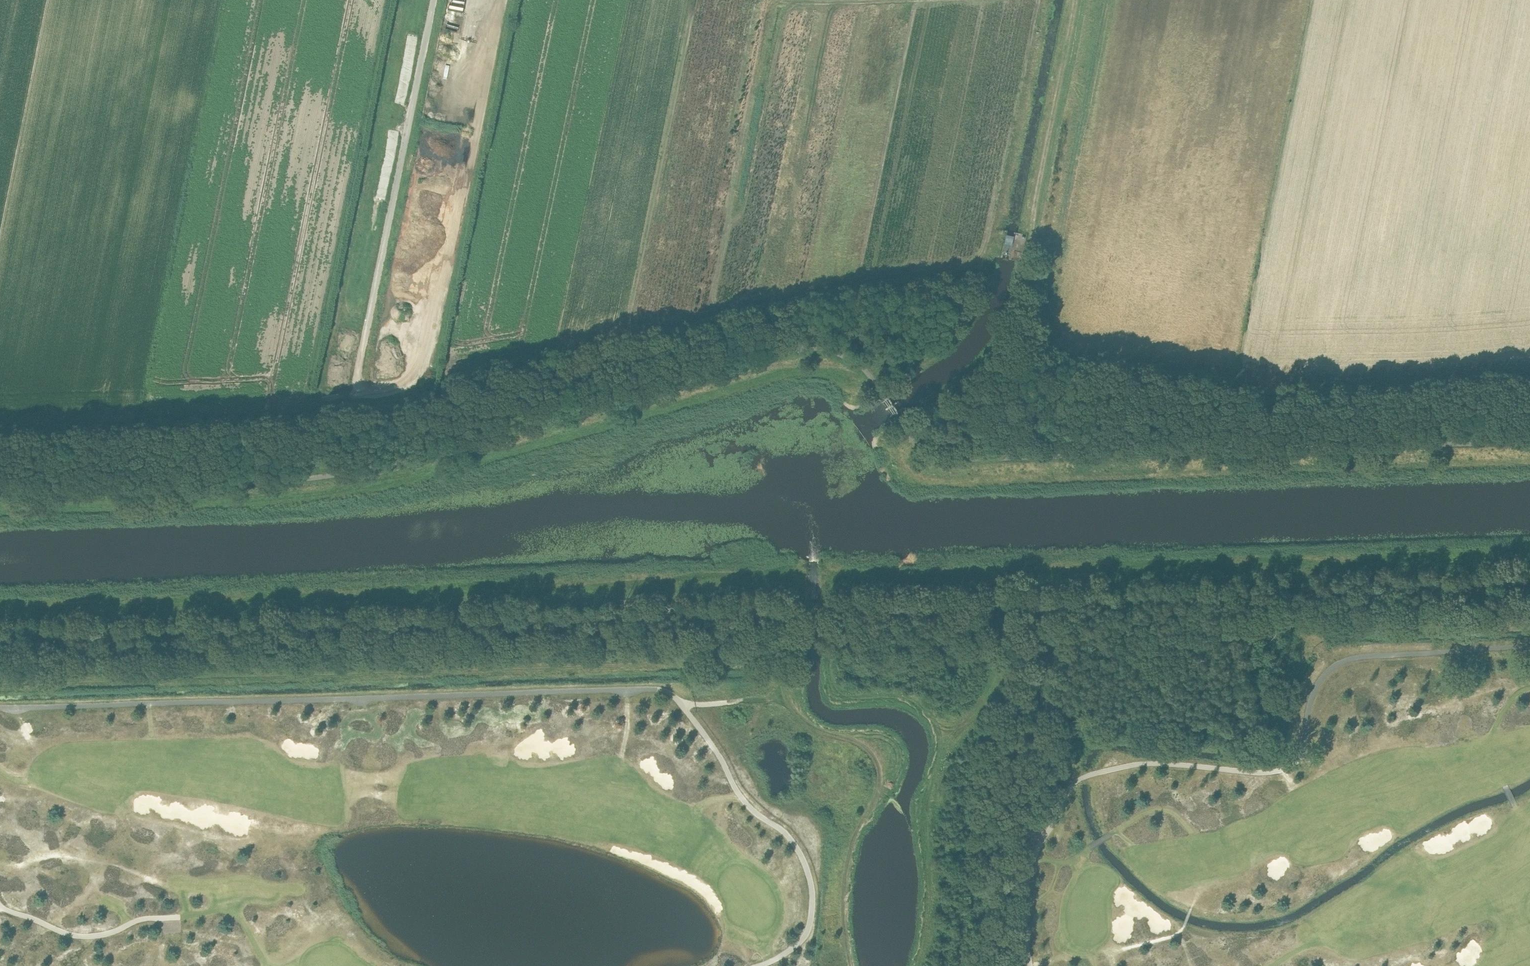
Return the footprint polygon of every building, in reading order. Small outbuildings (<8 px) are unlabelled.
[(452,1),(451,27),(465,28),(466,16),(457,16),(457,9),(464,10),(465,2),(452,1)]
